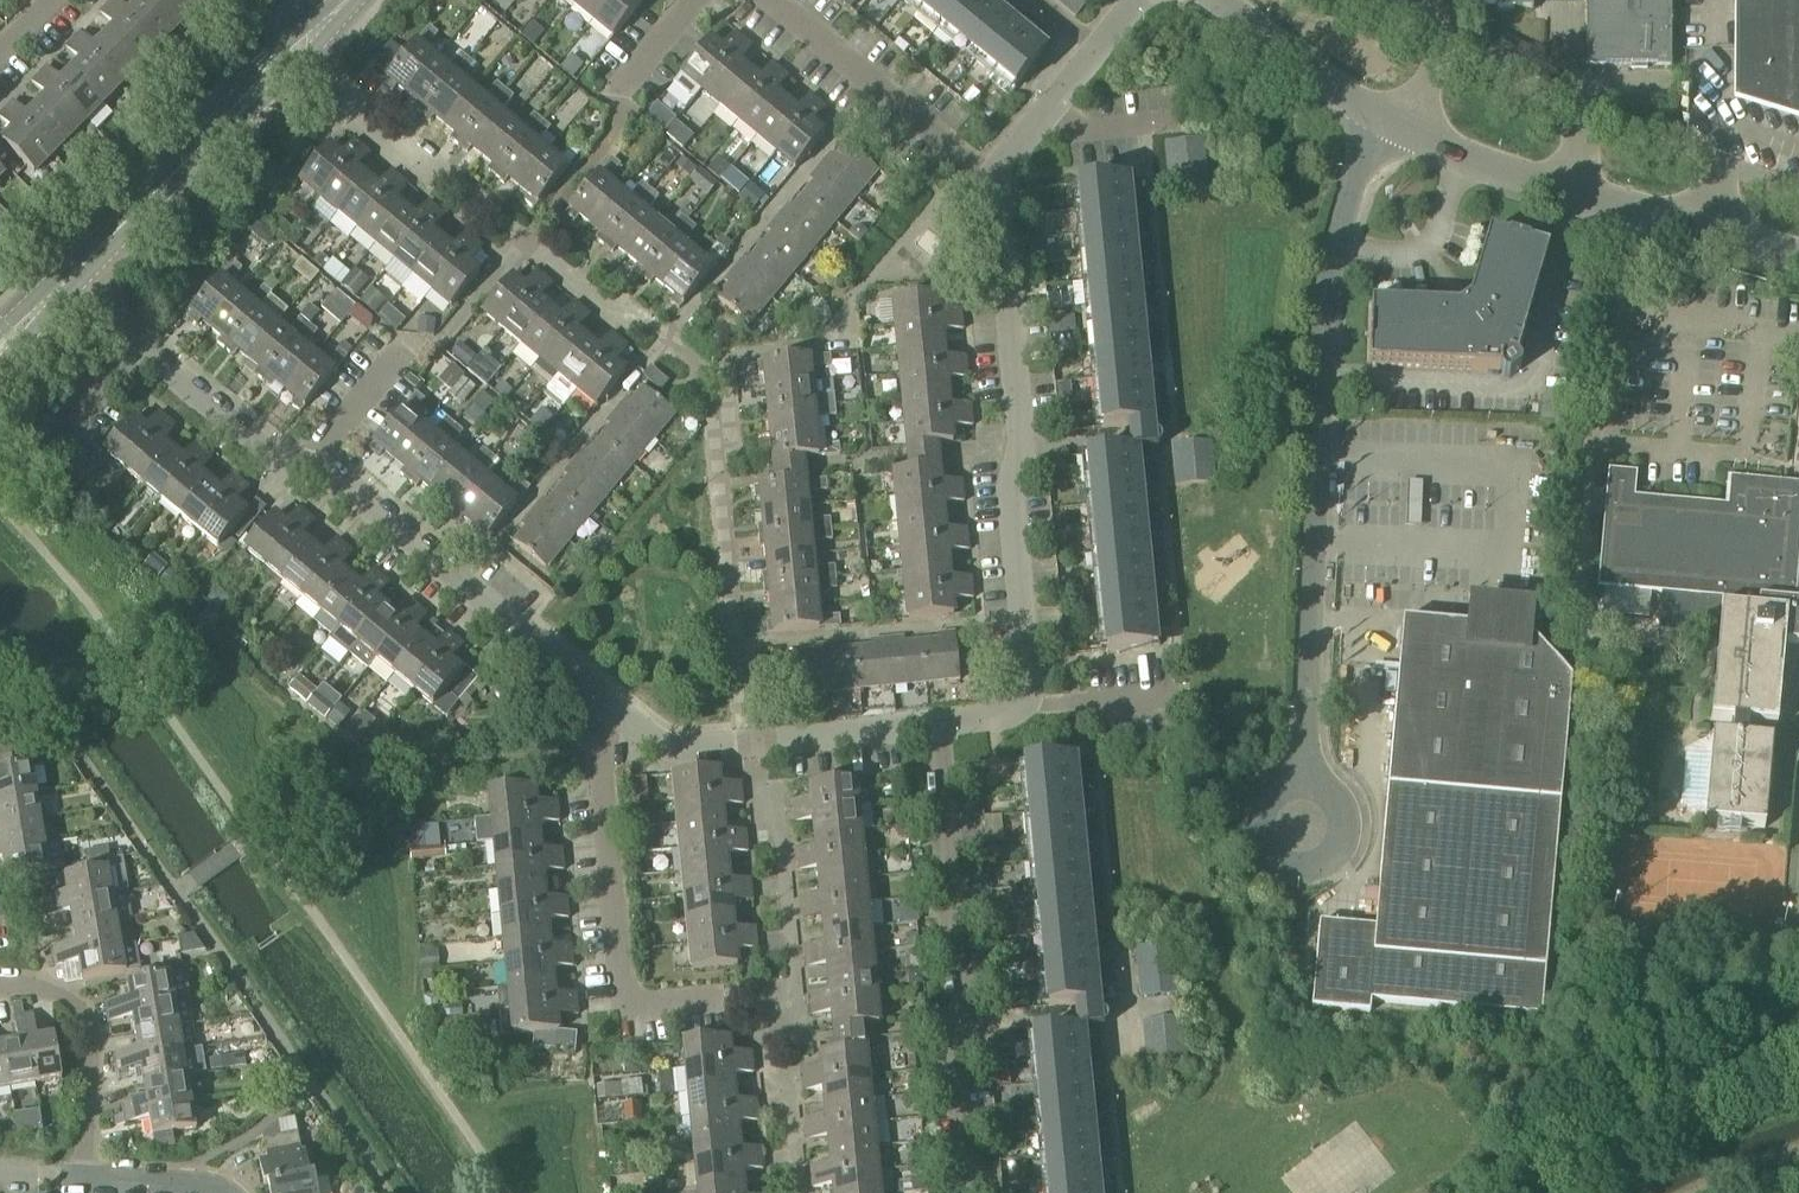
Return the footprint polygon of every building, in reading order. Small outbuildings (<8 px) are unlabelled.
[(106,7),(154,54),(170,36),(138,5),(129,14),(114,0),(113,0),(106,7)] [(138,5),(170,36),(187,19),(168,0),(143,0),(138,5)] [(187,19),(205,1),(205,0),(168,0),(187,19)] [(573,7),(592,23),(611,0),(579,0),(573,7)] [(592,23),(612,39),(641,4),(635,0),(611,0),(592,23)] [(838,1),(849,10),(856,1),(855,0),(839,0),(838,1)] [(1014,91),(1043,55),(1033,47),(1045,30),(1028,17),(1016,33),(994,15),(1007,0),(979,0),(978,1),(976,0),(904,0),(1014,91)] [(1089,0),(1053,0),(1074,18),(1089,0)] [(1531,0),(1495,0),(1495,12),(1531,12),(1531,0)] [(1585,67),(1670,67),(1670,0),(1585,0),(1585,67)] [(1737,99),(1798,118),(1798,0),(1738,0),(1737,99)] [(114,29),(104,39),(137,71),(154,54),(106,7),(99,15),(114,29)] [(541,34),(529,25),(520,35),(532,45),(541,34)] [(80,34),(72,42),(120,88),(137,71),(104,39),(95,48),(80,34)] [(721,50),(709,40),(680,75),(672,86),(692,102),(700,92),(743,41),(735,34),(721,50)] [(597,67),(610,47),(596,38),(583,58),(597,67)] [(743,41),(700,92),(719,107),(748,72),(738,64),(751,48),(743,41)] [(80,65),(70,74),(103,105),(120,88),(72,42),(65,50),(80,65)] [(415,44),(386,79),(382,84),(391,92),(395,87),(406,95),(435,61),(415,44)] [(913,62),(924,71),(932,60),(922,52),(913,62)] [(435,61),(406,95),(415,103),(411,108),(420,115),(466,60),(458,53),(444,68),(435,61)] [(571,57),(561,69),(572,78),(582,66),(571,57)] [(466,60),(420,115),(429,123),(433,118),(443,126),(472,92),(463,84),(475,67),(466,60)] [(748,72),(719,107),(738,123),(780,72),(772,65),(758,81),(748,72)] [(46,69),(38,76),(86,123),(103,105),(70,74),(61,84),(46,69)] [(780,72),(738,123),(756,138),(785,103),(775,95),(789,79),(780,72)] [(46,99),(37,109),(69,140),(86,123),(38,76),(31,84),(46,99)] [(472,92),(443,126),(453,134),(449,139),(458,147),(504,91),(495,84),(482,100),(472,92)] [(504,91),(458,147),(466,153),(470,149),(480,157),(509,123),(499,114),(513,99),(504,91)] [(785,103),(756,138),(775,154),(817,103),(809,96),(796,112),(785,103)] [(12,103),(4,111),(52,157),(69,140),(37,109),(27,119),(12,103)] [(817,103),(775,154),(794,170),(824,135),(812,126),(825,110),(817,103)] [(656,106),(647,117),(664,133),(674,122),(656,106)] [(4,111),(0,115),(0,122),(12,134),(2,144),(34,176),(52,157),(4,111)] [(509,123),(480,157),(490,166),(486,170),(495,177),(541,121),(532,114),(519,131),(509,123)] [(541,121),(495,177),(503,184),(507,180),(517,188),(546,153),(536,145),(550,129),(541,121)] [(299,183),(319,199),(361,149),(353,141),(339,158),(328,148),(299,183)] [(1168,192),(1208,188),(1203,141),(1164,145),(1168,192)] [(829,155),(819,167),(856,197),(877,172),(845,145),(834,158),(829,155)] [(361,149),(319,199),(338,215),(366,180),(356,172),(370,156),(361,149)] [(546,153),(517,188),(527,197),(524,201),(533,209),(566,170),(546,153)] [(698,171),(685,159),(677,169),(690,180),(698,171)] [(813,183),(802,196),(835,223),(856,197),(819,167),(809,179),(813,183)] [(719,182),(725,186),(737,196),(748,183),(730,169),(719,182)] [(366,180),(338,215),(356,230),(399,180),(390,172),(376,188),(366,180)] [(597,175),(569,210),(564,215),(575,223),(579,218),(589,226),(617,192),(597,175)] [(399,180),(356,230),(375,246),(403,211),(393,203),(407,186),(399,180)] [(1078,185),(1083,233),(1103,429),(1129,426),(1131,451),(1087,455),(1106,651),(1151,647),(1150,632),(1170,630),(1168,609),(1147,611),(1145,584),(1165,582),(1163,560),(1143,562),(1140,536),(1161,534),(1159,522),(1158,512),(1138,514),(1135,487),(1156,485),(1152,449),(1156,449),(1158,448),(1159,447),(1161,445),(1161,443),(1161,441),(1160,439),(1159,438),(1158,437),(1155,436),(1151,437),(1148,410),(1167,408),(1165,386),(1146,388),(1143,362),(1162,360),(1160,338),(1141,340),(1138,313),(1157,312),(1155,290),(1135,292),(1133,265),(1153,263),(1150,241),(1130,243),(1127,217),(1148,215),(1146,193),(1125,195),(1123,180),(1078,185)] [(617,192),(589,226),(599,235),(595,240),(603,247),(649,191),(641,184),(627,200),(617,192)] [(649,191),(603,247),(612,254),(616,249),(626,257),(654,223),(644,214),(658,198),(649,191)] [(787,205),(777,217),(814,248),(835,223),(802,196),(791,209),(787,205)] [(57,197),(49,205),(59,215),(67,207),(57,197)] [(403,211),(375,246),(393,261),(435,210),(427,203),(413,220),(403,211)] [(435,210),(393,261),(412,277),(441,242),(430,234),(444,217),(435,210)] [(654,223),(626,257),(636,266),(632,271),(640,277),(687,221),(679,214),(664,231),(654,223)] [(771,234),(760,247),(792,274),(814,248),(777,217),(766,230),(771,234)] [(271,228),(284,239),(291,230),(279,220),(271,228)] [(687,221),(640,277),(649,285),(654,280),(663,288),(692,254),(682,245),(695,229),(687,221)] [(249,233),(257,240),(266,229),(258,222),(249,233)] [(851,235),(859,242),(867,232),(863,228),(856,229),(851,235)] [(1,241),(6,246),(14,239),(10,234),(8,232),(0,239),(0,240),(1,241)] [(292,232),(285,241),(293,248),(301,239),(292,232)] [(441,242),(412,277),(431,292),(473,241),(464,234),(451,251),(441,242)] [(1500,364),(1508,359),(1516,361),(1548,251),(1488,234),(1469,300),(1457,309),(1370,305),(1368,367),(1500,373),(1500,364)] [(473,241),(431,292),(450,309),(479,274),(467,264),(481,248),(473,241)] [(744,257),(734,269),(771,299),(792,274),(760,247),(748,261),(744,257)] [(329,263),(318,254),(311,263),(322,272),(329,263)] [(703,263),(692,254),(663,288),(674,297),(670,302),(679,309),(711,270),(715,266),(706,258),(703,263)] [(310,267),(302,277),(311,285),(319,275),(310,267)] [(771,299),(734,269),(724,281),(729,285),(717,299),(749,326),(771,299)] [(342,285),(355,296),(367,281),(354,270),(342,285)] [(482,314),(502,330),(545,279),(536,272),(522,289),(511,279),(482,314)] [(279,286),(270,279),(263,287),(271,294),(279,286)] [(545,279),(502,330),(521,346),(550,311),(540,303),(553,286),(545,279)] [(219,280),(191,314),(186,319),(196,327),(200,322),(210,330),(239,296),(219,280)] [(239,296),(210,330),(221,339),(216,344),(224,351),(271,294),(263,287),(249,304),(239,296)] [(359,302),(374,315),(385,302),(370,289),(359,302)] [(271,294),(224,351),(233,358),(237,353),(247,361),(276,327),(266,318),(280,301),(271,294)] [(1056,294),(1045,295),(1046,311),(1057,310),(1056,294)] [(892,300),(895,325),(960,318),(959,309),(938,311),(937,296),(892,300)] [(550,311),(521,346),(539,361),(581,310),(573,303),(560,319),(550,311)] [(309,326),(318,314),(310,307),(300,319),(309,326)] [(379,319),(396,333),(405,322),(387,307),(378,318),(379,319)] [(581,310),(539,361),(558,376),(587,341),(577,333),(590,317),(581,310)] [(276,327),(247,361),(258,370),(253,375),(262,382),(309,326),(300,319),(299,318),(286,335),(276,327)] [(960,318),(895,325),(897,350),(942,345),(941,332),(961,330),(960,318)] [(1047,321),(1049,335),(1061,334),(1060,320),(1047,321)] [(420,321),(418,336),(432,338),(434,322),(420,321)] [(309,326),(262,382),(270,389),(274,384),(285,393),(313,358),(303,349),(317,332),(309,326)] [(587,341),(558,376),(577,393),(619,342),(610,334),(597,350),(587,341)] [(619,342),(577,393),(596,408),(625,374),(614,364),(627,348),(619,342)] [(347,357),(352,351),(343,344),(338,350),(338,351),(347,358),(347,357)] [(450,355),(466,369),(476,359),(459,344),(450,355)] [(942,345),(897,350),(900,374),(965,367),(964,356),(943,358),(942,345)] [(473,377),(486,387),(503,367),(490,356),(473,377)] [(807,357),(763,362),(756,362),(758,375),(764,374),(765,387),(810,383),(807,357)] [(313,358),(285,393),(295,401),(291,406),(300,414),(333,374),(313,358)] [(965,367),(900,374),(902,398),(947,393),(946,380),(966,378),(965,367)] [(650,368),(642,376),(659,389),(666,381),(650,368)] [(449,395),(461,405),(474,389),(463,379),(449,395)] [(512,391),(502,383),(495,391),(505,400),(512,391)] [(760,401),(761,412),(834,405),(833,395),(811,397),(810,383),(765,387),(767,400),(760,401)] [(1071,397),(1069,383),(1055,384),(1057,399),(1071,397)] [(626,399),(616,411),(652,442),(672,417),(675,415),(642,388),(630,402),(626,399)] [(1569,424),(1570,392),(1551,392),(1540,401),(1540,423),(1569,424)] [(472,405),(484,414),(494,403),(482,393),(472,405)] [(947,393),(902,398),(904,422),(970,415),(969,405),(948,407),(947,393)] [(834,405),(761,412),(762,423),(769,422),(770,435),(815,431),(814,419),(835,417),(834,405)] [(402,410),(373,445),(369,449),(379,458),(383,453),(393,461),(422,427),(402,410)] [(540,410),(530,423),(541,432),(551,419),(540,410)] [(608,427),(598,440),(631,467),(652,442),(616,411),(605,424),(608,427)] [(104,455),(124,472),(167,421),(158,414),(145,430),(133,420),(104,455)] [(970,415),(904,422),(907,447),(936,445),(952,443),(950,429),(971,427),(970,415)] [(422,427),(393,461),(403,470),(399,475),(407,482),(454,425),(445,418),(431,435),(422,427)] [(167,421),(124,472),(143,487),(172,453),(162,444),(175,428),(167,421)] [(454,425),(407,482),(416,488),(420,484),(430,492),(459,458),(449,449),(462,433),(454,425)] [(766,461),(802,458),(817,456),(815,431),(770,435),(771,449),(765,449),(766,461)] [(583,450),(573,462),(610,493),(631,467),(598,440),(587,453),(583,450)] [(172,453),(143,487),(161,503),(204,452),(196,445),(182,461),(172,453)] [(936,445),(907,447),(908,462),(909,471),(938,468),(937,460),(936,445)] [(1176,486),(1214,483),(1210,445),(1172,449),(1176,486)] [(459,458),(430,492),(440,501),(436,506),(444,513),(491,456),(482,449),(468,465),(459,458)] [(204,452),(161,503),(180,518),(209,484),(199,475),(213,459),(204,452)] [(491,456),(444,513),(453,520),(457,515),(468,524),(497,489),(486,480),(500,464),(491,456)] [(803,470),(802,458),(766,461),(767,473),(768,485),(804,482),(803,470)] [(567,478),(556,491),(589,518),(610,493),(573,462),(563,475),(567,478)] [(938,468),(909,471),(893,472),(895,498),(961,492),(960,481),(940,483),(938,468)] [(1605,588),(1602,615),(1649,619),(1651,593),(1661,593),(1657,632),(1684,635),(1707,615),(1719,617),(1710,722),(1731,724),(1730,738),(1712,737),(1711,738),(1685,752),(1680,804),(1705,825),(1764,830),(1771,742),(1746,740),(1747,726),(1776,728),(1784,644),(1798,645),(1798,490),(1730,484),(1728,508),(1632,500),(1635,475),(1608,473),(1598,588),(1605,588)] [(209,484),(180,518),(198,534),(241,483),(233,476),(219,492),(209,484)] [(806,507),(804,482),(768,485),(752,486),(754,499),(761,498),(762,511),(806,507)] [(241,483),(198,534),(218,550),(231,534),(239,541),(251,526),(243,520),(247,515),(235,506),(249,489),(241,483)] [(497,489),(468,524),(477,532),(473,536),(483,544),(516,505),(497,489)] [(541,501),(531,513),(568,544),(589,518),(556,491),(545,505),(541,501)] [(961,492),(895,498),(898,522),(943,518),(942,504),(963,502),(961,492)] [(757,525),(758,536),(830,529),(829,519),(808,521),(806,507),(762,511),(763,524),(757,525)] [(244,551),(264,567),(306,516),(298,510),(285,526),(273,516),(244,551)] [(568,544),(531,513),(521,525),(525,529),(513,543),(547,569),(568,544)] [(306,516),(264,567),(283,583),(312,548),(302,540),(315,524),(306,516)] [(943,518),(898,522),(900,546),(966,540),(965,529),(944,531),(943,518)] [(830,529),(758,536),(759,547),(765,546),(767,559),(811,555),(810,543),(832,541),(830,529)] [(312,548),(283,583),(301,598),(344,547),(335,540),(322,557),(312,548)] [(966,540),(900,546),(903,570),(948,566),(946,553),(967,551),(966,540)] [(344,547),(301,598),(320,614),(349,578),(340,571),(353,555),(344,547)] [(761,573),(762,584),(835,577),(834,567),(812,569),(811,555),(767,559),(768,573),(761,573)] [(948,566),(903,570),(905,594),(971,588),(970,577),(949,580),(948,566)] [(183,584),(168,571),(157,583),(173,596),(183,584)] [(349,578),(320,614),(321,614),(313,623),(331,638),(381,578),(372,571),(359,587),(349,578)] [(835,577),(762,584),(763,596),(770,595),(771,608),(816,603),(815,591),(836,589),(835,577)] [(381,578),(331,638),(332,639),(330,640),(348,655),(386,611),(376,602),(390,586),(381,578)] [(971,588),(905,594),(907,620),(953,615),(951,602),(972,599),(971,588)] [(206,601),(217,612),(227,601),(215,591),(206,601)] [(1370,1014),(1371,1003),(1540,1018),(1570,684),(1531,641),(1534,605),(1516,604),(1485,601),(1469,600),(1466,628),(1402,622),(1375,929),(1318,924),(1311,1009),(1370,1014)] [(386,611),(348,655),(367,671),(376,660),(418,610),(410,603),(396,619),(386,611)] [(816,603),(771,608),(773,621),(766,622),(767,634),(818,629),(816,603)] [(198,620),(209,630),(220,618),(208,608),(198,620)] [(418,610),(376,660),(394,676),(423,641),(413,633),(427,617),(418,610)] [(938,639),(921,641),(925,683),(958,680),(954,632),(937,634),(938,639)] [(423,641),(394,676),(413,691),(455,640),(446,633),(433,649),(423,641)] [(902,637),(887,639),(891,686),(925,683),(921,641),(903,643),(902,637)] [(871,646),(854,648),(858,690),(891,686),(887,639),(871,640),(871,646)] [(455,640),(413,691),(433,708),(434,706),(447,717),(478,679),(465,668),(461,673),(450,664),(464,648),(455,640)] [(836,644),(821,645),(825,693),(858,690),(854,648),(837,650),(836,644)] [(825,693),(821,645),(805,647),(805,653),(788,654),(792,696),(825,693)] [(270,656),(279,663),(284,657),(275,649),(270,656)] [(298,678),(288,690),(297,697),(307,685),(298,678)] [(333,711),(314,696),(306,705),(325,721),(333,711)] [(336,731),(348,716),(337,707),(333,711),(325,721),(336,731)] [(352,727),(344,737),(356,747),(365,737),(352,727)] [(1092,772),(1071,774),(1069,759),(1024,764),(1048,1008),(1075,1005),(1076,1018),(1077,1030),(1033,1035),(1049,1192),(1115,1192),(1115,1187),(1094,1190),(1091,1163),(1112,1161),(1110,1139),(1089,1142),(1086,1115),(1107,1113),(1105,1091),(1084,1093),(1081,1067),(1102,1065),(1100,1044),(1099,1029),(1102,1029),(1104,1028),(1106,1026),(1107,1025),(1107,1023),(1107,1022),(1107,1019),(1106,1018),(1104,1017),(1102,1016),(1097,1017),(1097,1016),(1094,989),(1113,987),(1110,965),(1089,967),(1087,941),(1108,939),(1106,917),(1085,919),(1082,892),(1103,890),(1101,869),(1080,871),(1077,844),(1099,842),(1097,820),(1075,822),(1073,796),(1094,794),(1092,772)] [(35,794),(31,767),(0,773),(0,800),(35,794)] [(672,775),(675,801),(741,794),(740,784),(719,786),(717,771),(672,775)] [(789,802),(790,813),(856,806),(854,781),(810,785),(811,800),(789,802)] [(488,793),(491,819),(557,813),(556,802),(535,804),(533,789),(488,793)] [(0,800),(0,826),(39,819),(35,794),(0,800)] [(741,794),(675,801),(677,825),(722,820),(721,807),(742,805),(741,794)] [(856,806),(790,813),(791,823),(813,821),(814,835),(859,830),(856,806)] [(557,813),(491,819),(493,843),(539,838),(537,825),(558,823),(557,813)] [(0,826),(0,851),(0,852),(44,845),(39,819),(0,826)] [(722,820),(677,825),(679,849),(745,843),(744,832),(724,834),(722,820)] [(907,827),(898,828),(899,839),(908,838),(907,827)] [(424,849),(423,828),(408,829),(410,850),(424,849)] [(794,850),(795,861),(861,854),(859,830),(814,835),(815,848),(794,850)] [(539,838),(493,843),(496,867),(562,860),(561,849),(540,851),(539,838)] [(44,845),(0,852),(5,878),(48,871),(48,870),(64,867),(60,842),(44,845)] [(745,843),(679,849),(682,874),(727,869),(726,856),(746,854),(745,843)] [(409,852),(410,862),(445,858),(444,848),(409,852)] [(95,851),(97,863),(109,861),(107,849),(95,851)] [(861,854),(795,861),(796,872),(818,870),(819,883),(864,879),(861,854)] [(562,860),(496,867),(498,892),(543,887),(542,874),(563,872),(562,860)] [(727,869),(682,874),(684,897),(750,891),(749,880),(728,882),(727,869)] [(64,878),(68,904),(111,897),(107,870),(64,878)] [(799,899),(800,909),(866,903),(864,879),(819,883),(820,897),(799,899)] [(543,887),(498,892),(501,916),(567,909),(565,898),(545,900),(543,887)] [(750,891),(684,897),(686,921),(732,917),(730,904),(751,902),(750,891)] [(111,897),(68,904),(72,929),(115,922),(132,919),(127,894),(111,897)] [(41,899),(42,908),(58,906),(56,896),(41,899)] [(866,903),(800,909),(801,921),(823,919),(824,931),(869,927),(866,903)] [(58,906),(42,908),(44,918),(59,915),(58,906)] [(567,909),(501,916),(503,939),(548,935),(547,922),(568,920),(567,909)] [(914,910),(900,912),(901,924),(915,922),(914,910)] [(638,926),(649,925),(648,914),(637,915),(638,926)] [(732,917),(686,921),(689,945),(755,939),(754,928),(733,930),(732,917)] [(115,922),(72,929),(76,955),(120,947),(115,922)] [(804,947),(805,957),(871,951),(869,927),(824,931),(825,945),(804,947)] [(905,946),(917,946),(917,934),(905,935),(905,946)] [(548,935),(503,939),(505,964),(572,957),(571,945),(549,948),(548,935)] [(653,947),(652,937),(642,938),(643,949),(653,947)] [(755,939),(689,945),(691,971),(737,966),(735,952),(756,950),(755,939)] [(120,947),(76,955),(81,981),(140,971),(136,945),(120,947)] [(49,949),(51,959),(67,956),(65,946),(49,949)] [(1141,996),(1179,993),(1174,946),(1136,950),(1141,996)] [(871,951),(805,957),(806,969),(827,967),(829,980),(873,975),(871,951)] [(418,954),(420,975),(439,973),(437,952),(418,954)] [(67,956),(51,959),(52,969),(68,966),(67,956)] [(572,957),(505,964),(508,988),(553,983),(552,970),(573,968),(572,957)] [(907,973),(908,987),(920,986),(919,972),(907,973)] [(126,983),(130,1010),(174,1002),(190,1000),(186,973),(126,983)] [(809,995),(810,1006),(876,1000),(873,975),(829,980),(830,993),(809,995)] [(497,989),(500,1013),(577,1005),(575,994),(554,996),(553,983),(508,988),(497,989)] [(878,1025),(876,1000),(810,1006),(811,1017),(832,1015),(834,1029),(862,1026),(878,1025)] [(103,1004),(105,1014),(120,1011),(119,1002),(103,1004)] [(174,1002),(130,1010),(134,1035),(193,1025),(190,1003),(174,1005),(174,1002)] [(450,1018),(462,1017),(460,1005),(448,1007),(450,1018)] [(577,1005),(500,1013),(502,1038),(535,1035),(533,1051),(576,1055),(578,1035),(558,1033),(557,1018),(578,1016),(577,1005)] [(120,1011),(105,1014),(106,1024),(122,1021),(120,1011)] [(32,1014),(22,1016),(25,1032),(34,1030),(32,1014)] [(25,1032),(22,1016),(12,1017),(15,1033),(25,1032)] [(438,1042),(440,1041),(457,1040),(455,1020),(436,1021),(438,1040),(438,1042)] [(1147,1062),(1185,1059),(1181,1021),(1143,1025),(1147,1062)] [(193,1025),(134,1035),(139,1060),(182,1053),(182,1050),(197,1048),(193,1025)] [(863,1038),(862,1026),(834,1029),(835,1040),(836,1053),(865,1050),(863,1038)] [(53,1037),(26,1042),(34,1085),(60,1080),(53,1037)] [(683,1044),(686,1070),(751,1064),(750,1052),(729,1054),(728,1039),(683,1044)] [(26,1042),(1,1046),(9,1089),(34,1085),(26,1042)] [(0,1046),(0,1091),(9,1089),(1,1046),(0,1046)] [(865,1050),(836,1053),(820,1054),(821,1069),(800,1071),(801,1082),(867,1075),(865,1050)] [(111,1055),(113,1064),(129,1062),(127,1052),(111,1055)] [(182,1053),(139,1060),(143,1085),(186,1078),(182,1053)] [(231,1058),(209,1062),(211,1073),(233,1070),(231,1058)] [(639,1075),(638,1060),(622,1061),(624,1076),(639,1075)] [(129,1062),(113,1064),(115,1074),(130,1072),(129,1062)] [(751,1064),(686,1070),(688,1094),(733,1090),(732,1076),(752,1074),(751,1064)] [(991,1088),(1003,1086),(1002,1072),(989,1073),(991,1088)] [(867,1075),(801,1082),(802,1093),(824,1090),(825,1104),(870,1099),(867,1075)] [(186,1078),(143,1085),(147,1111),(190,1103),(186,1078)] [(621,1084),(596,1087),(598,1102),(622,1100),(621,1084)] [(733,1090),(688,1094),(690,1118),(756,1112),(755,1100),(734,1102),(733,1090)] [(805,1119),(806,1130),(872,1123),(870,1099),(825,1104),(827,1117),(805,1119)] [(120,1105),(121,1115),(137,1112),(136,1102),(120,1105)] [(190,1103),(147,1111),(151,1137),(195,1130),(190,1103)] [(624,1124),(642,1122),(640,1104),(623,1105),(624,1124)] [(137,1112),(121,1115),(123,1125),(139,1122),(137,1112)] [(756,1112),(690,1118),(693,1142),(738,1138),(737,1125),(758,1123),(756,1112)] [(114,1126),(123,1125),(121,1115),(113,1116),(113,1118),(114,1126)] [(872,1123),(806,1130),(807,1141),(829,1139),(830,1152),(874,1147),(872,1123)] [(267,1190),(267,1189),(309,1181),(308,1180),(303,1154),(300,1154),(296,1134),(261,1140),(266,1161),(257,1163),(263,1191),(267,1190)] [(738,1138),(693,1142),(695,1167),(761,1160),(760,1148),(739,1150),(738,1138)] [(810,1168),(811,1178),(877,1171),(874,1147),(830,1152),(831,1165),(810,1168)] [(761,1160),(695,1167),(697,1190),(743,1186),(742,1173),(762,1171),(761,1160)] [(811,1178),(812,1190),(833,1187),(834,1192),(879,1192),(877,1171),(811,1178)] [(267,1190),(267,1192),(315,1192),(313,1179),(308,1180),(309,1181),(267,1189),(267,1190)]
